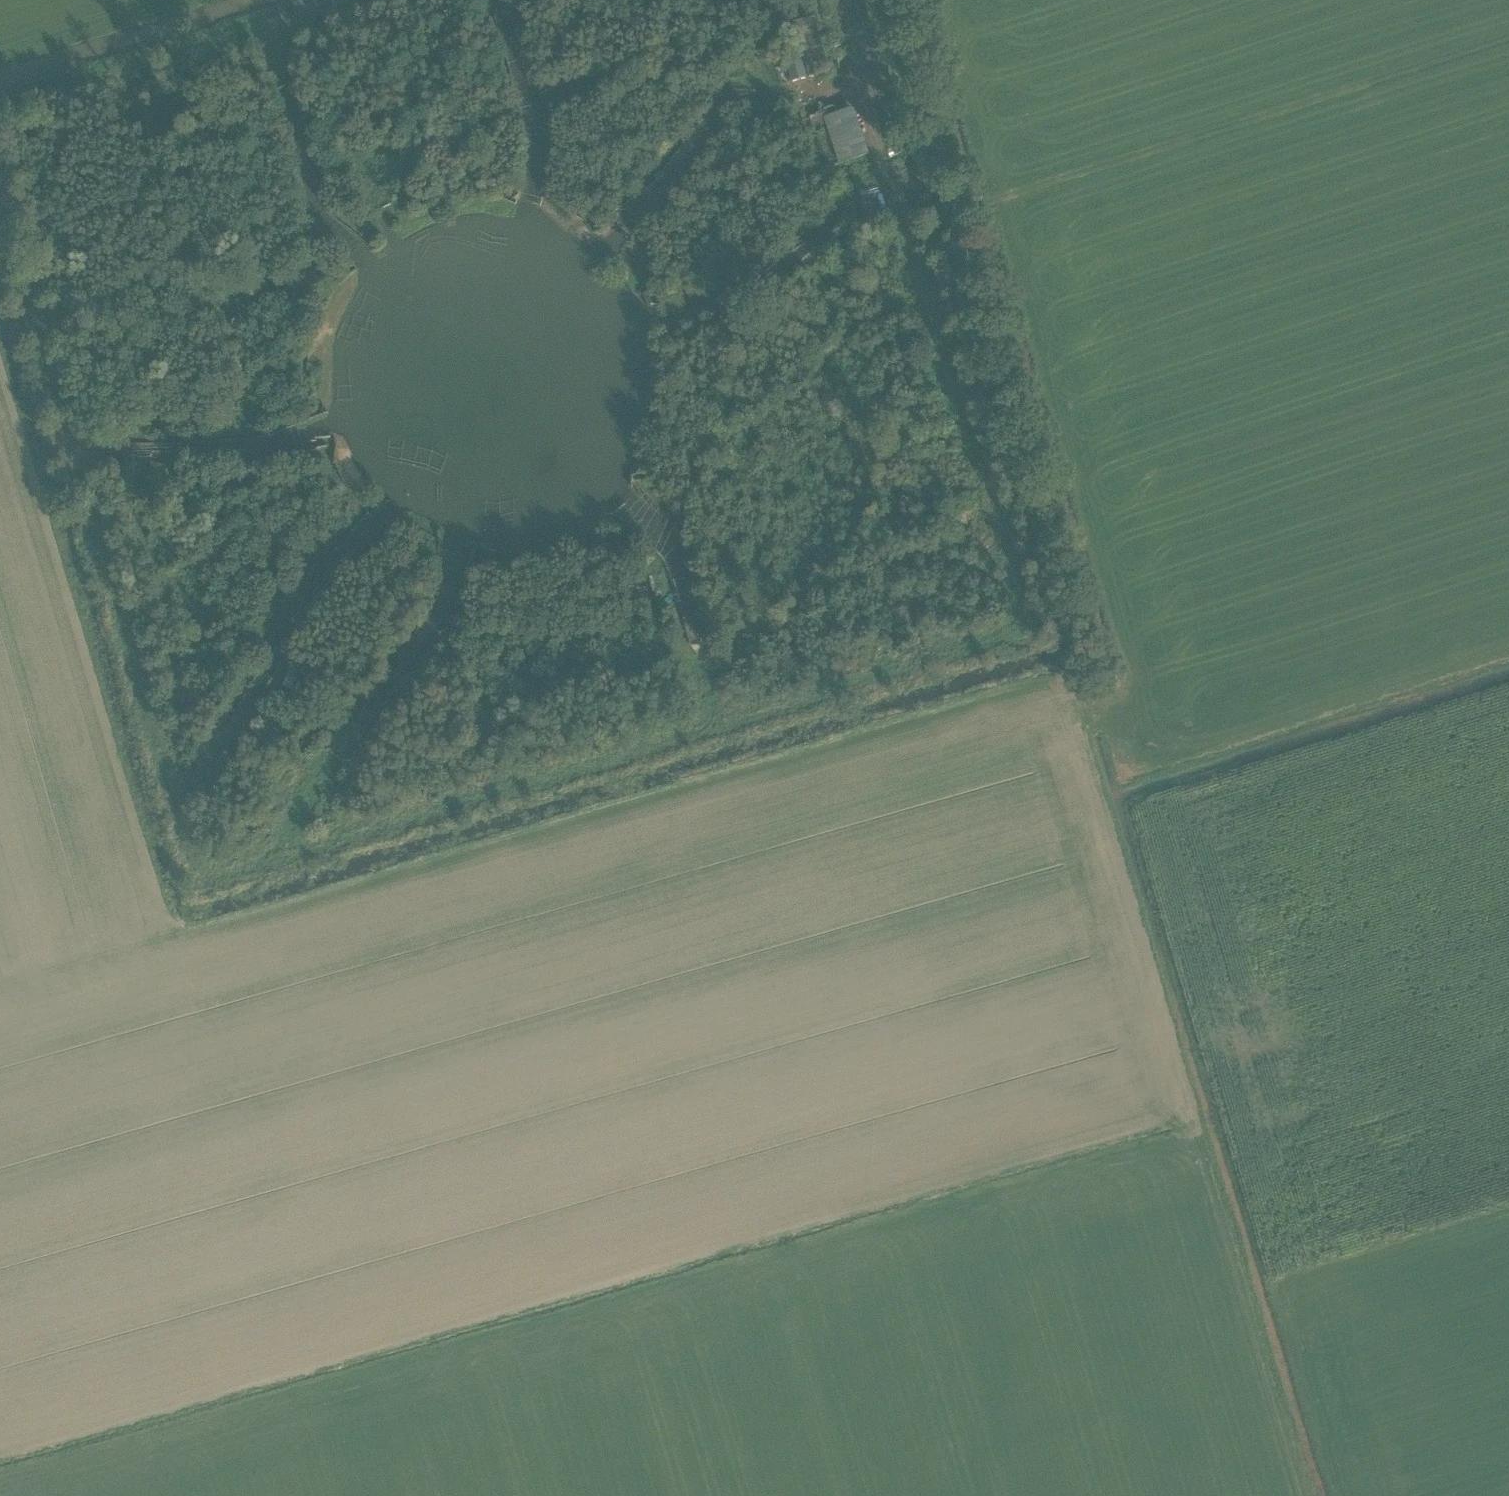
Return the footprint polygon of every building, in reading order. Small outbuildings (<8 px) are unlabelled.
[(799,59),(787,63),(793,83),(804,80),(799,59)] [(853,104),(823,113),(838,162),(869,153),(853,104)]
